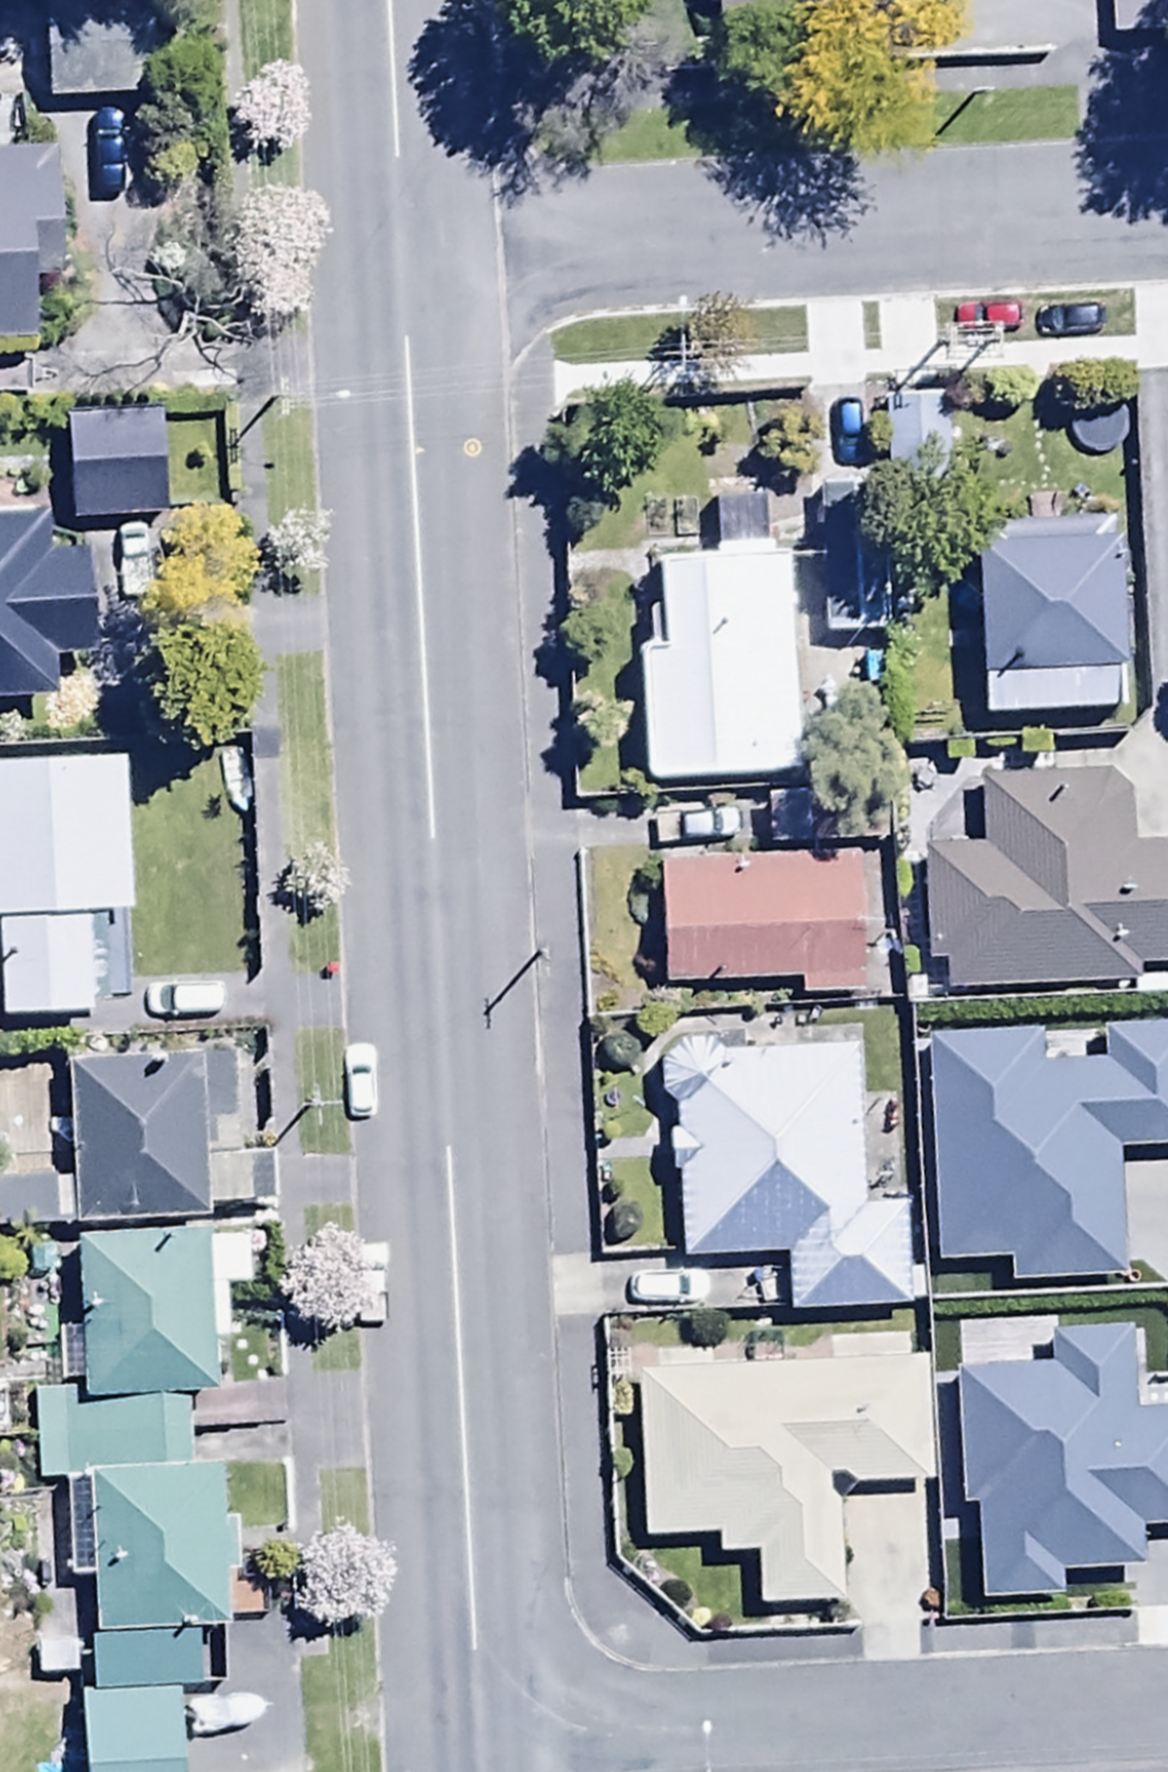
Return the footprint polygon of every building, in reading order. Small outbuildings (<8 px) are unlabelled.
[(1111,51),(1167,49),(1167,0),(1108,0),(1111,51)] [(36,20),(39,111),(169,107),(165,15),(36,20)] [(30,355),(28,303),(70,302),(65,162),(0,165),(0,356),(30,355)] [(68,421),(72,533),(159,530),(155,418),(68,421)] [(822,488),(821,648),(880,648),(881,488),(822,488)] [(974,536),(981,731),(1121,726),(1114,531),(974,536)] [(47,713),(45,677),(96,675),(93,576),(48,578),(46,533),(0,535),(0,714),(47,713)] [(637,664),(644,808),(790,802),(780,567),(655,572),(659,663),(637,664)] [(0,785),(0,1032),(96,1031),(96,1002),(122,1002),(120,783),(0,785)] [(948,1006),(1131,996),(1132,1010),(1167,1008),(1167,856),(1126,858),(1123,802),(1108,787),(979,792),(981,854),(916,857),(921,980),(947,979),(948,1006)] [(658,872),(664,997),(801,990),(802,1006),(858,1003),(850,862),(658,872)] [(901,1017),(901,1066),(955,1066),(955,1017),(901,1017)] [(784,1272),(785,1328),(907,1326),(904,1219),(860,1220),(857,1060),(671,1060),(659,1076),(656,1110),(674,1122),(674,1144),(667,1144),(668,1191),(679,1191),(681,1275),(784,1272)] [(231,1069),(70,1079),(77,1238),(204,1230),(200,1159),(237,1157),(231,1069)] [(913,1129),(922,1264),(978,1261),(1012,1220),(1006,1123),(913,1129)] [(0,1196),(0,1245),(64,1243),(63,1195),(0,1196)] [(62,1492),(189,1486),(186,1405),(231,1403),(224,1244),(81,1250),(80,1397),(36,1396),(35,1492),(62,1492)] [(993,1258),(1004,1508),(1081,1504),(1081,1487),(1161,1484),(1150,1251),(993,1258)] [(925,1493),(921,1374),(633,1385),(640,1553),(712,1550),(712,1570),(754,1569),(756,1617),(837,1614),(833,1497),(925,1493)] [(929,1387),(936,1496),(993,1492),(985,1383),(929,1387)] [(189,1486),(62,1492),(61,1587),(87,1587),(86,1661),(228,1657),(220,1485),(189,1486)] [(86,1661),(82,1771),(299,1771),(293,1654),(228,1657),(86,1661)]
